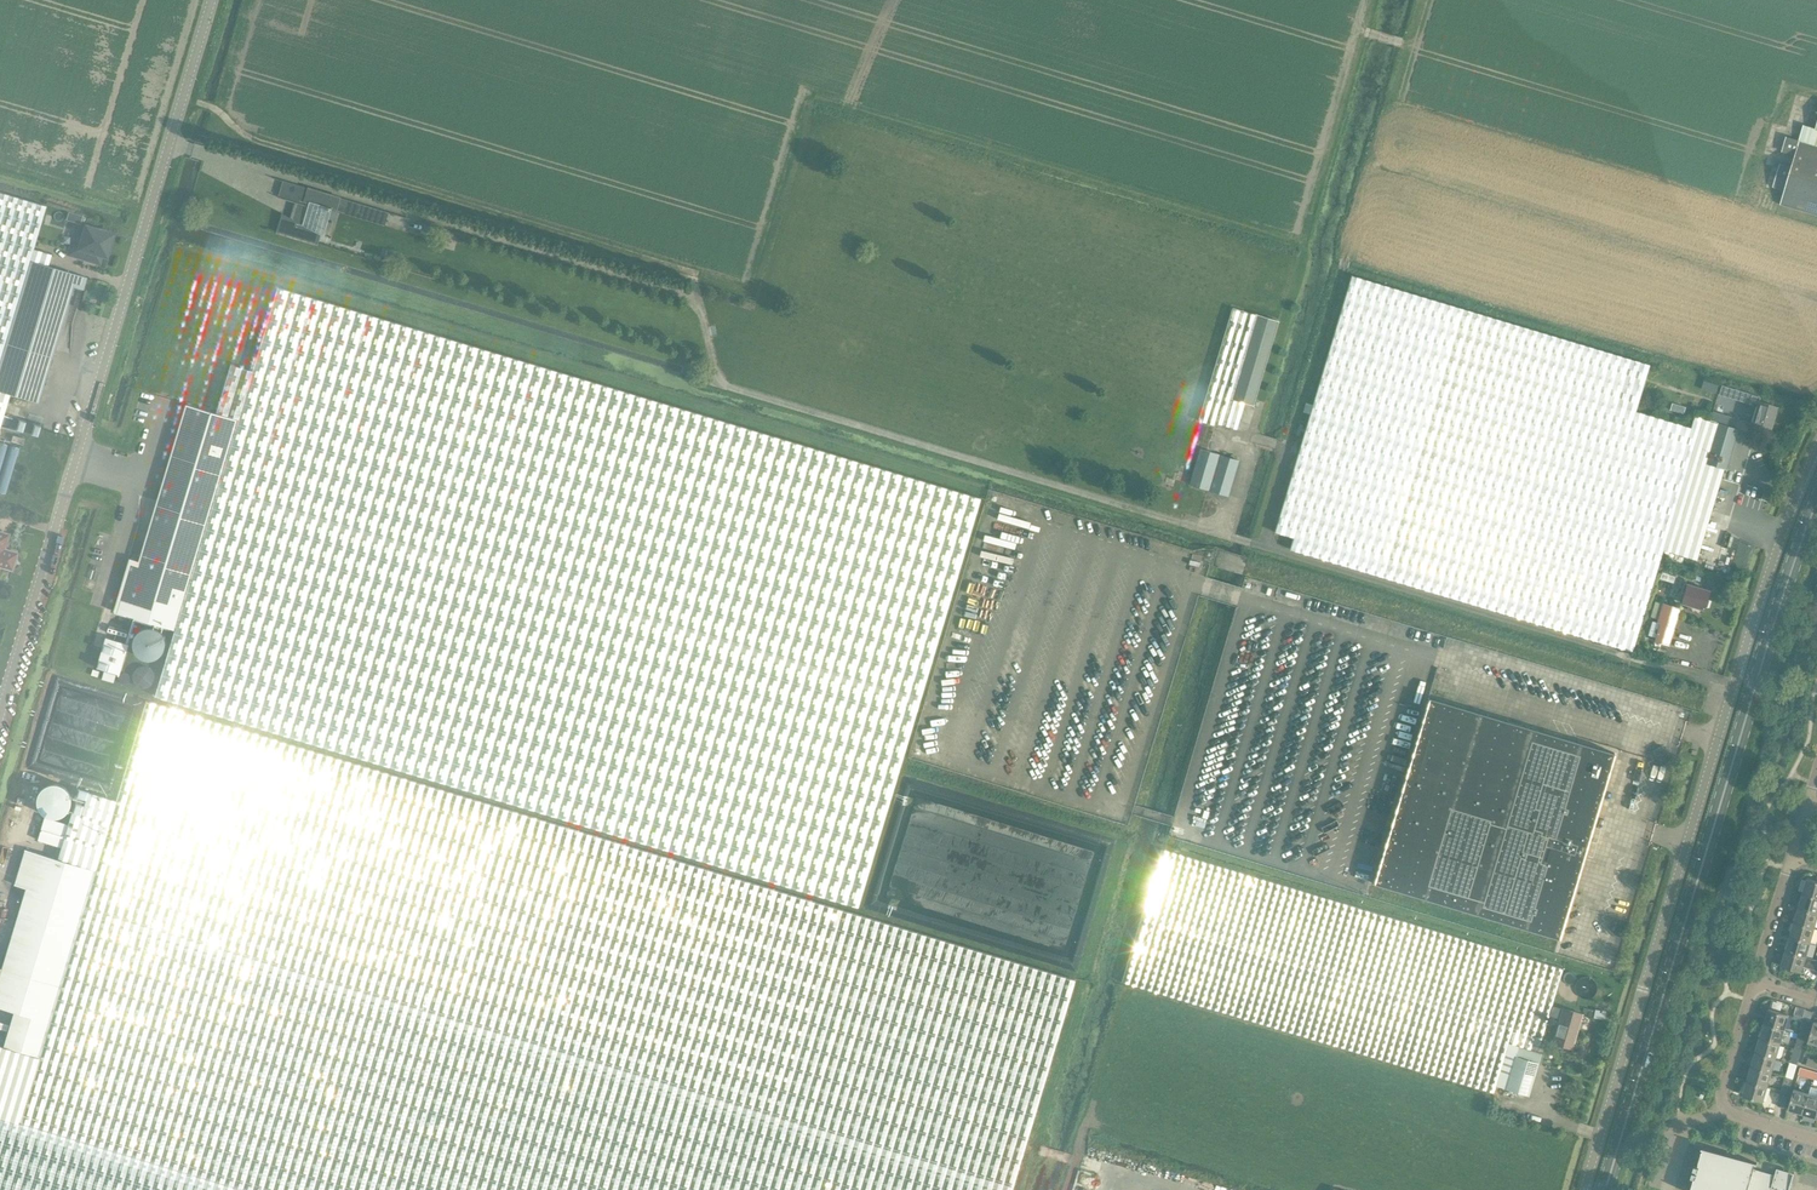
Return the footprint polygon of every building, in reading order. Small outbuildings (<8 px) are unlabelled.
[(1799,141),(1786,137),(1782,151),(1795,155),(1791,167),(1779,164),(1773,186),(1784,190),(1780,204),(1816,215),(1816,147),(1811,145),(1799,141)] [(342,207),(284,189),(279,205),(286,207),(276,240),(319,254),(322,244),(303,234),(310,212),(338,220),(342,207)] [(29,260),(48,266),(51,254),(33,249),(45,206),(0,193),(0,361),(29,260)] [(101,255),(105,256),(112,234),(85,226),(84,230),(76,228),(68,254),(99,263),(101,255)] [(9,394),(37,403),(72,287),(82,290),(86,277),(48,266),(29,260),(0,361),(0,391),(9,394)] [(1353,276),(1314,405),(1306,403),(1303,412),(1311,414),(1302,446),(1276,532),(1294,537),(1290,549),(1632,652),(1661,554),(1662,550),(1696,559),(1723,468),(1706,463),(1719,424),(1710,421),(1694,416),(1690,428),(1635,411),(1649,365),(1353,276)] [(155,696),(858,907),(981,498),(278,287),(253,371),(231,364),(216,413),(237,420),(175,630),(155,696)] [(1232,309),(1199,420),(1214,425),(1215,423),(1237,429),(1245,403),(1233,399),(1257,315),(1255,314),(1255,315),(1232,309)] [(1278,321),(1257,315),(1233,399),(1245,403),(1253,405),(1278,321)] [(1759,397),(1751,395),(1721,386),(1719,396),(1756,407),(1751,423),(1760,425),(1759,429),(1768,432),(1770,428),(1776,407),(1758,402),(1759,397)] [(9,394),(0,391),(0,425),(9,394)] [(237,420),(216,413),(186,404),(139,561),(130,558),(114,611),(175,630),(237,420)] [(1733,428),(1736,419),(1713,412),(1710,421),(1719,424),(1733,428)] [(10,428),(36,436),(39,425),(13,417),(10,428)] [(1725,469),(1738,429),(1733,428),(1719,424),(1706,463),(1723,468),(1725,469)] [(1238,460),(1206,450),(1200,449),(1190,484),(1228,495),(1238,460)] [(22,477),(17,491),(23,493),(27,479),(22,477)] [(11,570),(16,553),(1,549),(5,534),(0,532),(0,566),(11,570)] [(1703,609),(1708,590),(1684,583),(1681,591),(1684,592),(1681,602),(1703,609)] [(1669,645),(1680,608),(1662,602),(1657,621),(1660,622),(1654,640),(1669,645)] [(127,631),(109,626),(107,633),(125,638),(127,631)] [(129,644),(106,637),(97,667),(120,674),(129,644)] [(1665,656),(1667,650),(1655,646),(1653,653),(1665,656)] [(1428,698),(1373,883),(1559,938),(1614,753),(1428,698)] [(1062,1024),(1075,980),(146,701),(117,800),(79,789),(69,823),(69,824),(45,817),(38,840),(62,847),(58,859),(98,874),(89,900),(39,1057),(4,1046),(0,1045),(0,1189),(1012,1189),(1062,1024)] [(0,976),(0,1007),(15,1011),(8,1034),(4,1046),(39,1057),(89,900),(98,874),(58,859),(26,849),(15,885),(26,888),(25,891),(23,898),(1,971),(1,974),(0,976)] [(1495,1086),(1506,1089),(1518,1047),(1538,1052),(1562,969),(1161,850),(1122,982),(1493,1093),(1495,1086)] [(1816,896),(1816,881),(1807,878),(1803,892),(1816,896)] [(1803,892),(1799,907),(1816,912),(1816,896),(1803,892)] [(1799,907),(1794,921),(1815,928),(1816,923),(1816,912),(1799,907)] [(1790,935),(1816,943),(1816,942),(1816,939),(1812,937),(1812,935),(1815,928),(1794,921),(1790,935)] [(1816,943),(1790,935),(1785,950),(1806,956),(1810,943),(1816,944),(1816,943)] [(1785,950),(1781,965),(1802,971),(1803,967),(1816,971),(1816,960),(1806,957),(1806,956),(1785,950)] [(1764,1023),(1784,1029),(1789,1014),(1769,1008),(1764,1023)] [(1572,1049),(1582,1014),(1562,1009),(1553,1043),(1572,1049)] [(1594,1014),(1593,1018),(1605,1020),(1606,1013),(1599,1012),(1600,1010),(1595,1009),(1594,1014)] [(1799,1033),(1806,1036),(1810,1021),(1803,1019),(1799,1033)] [(1814,1022),(1808,1042),(1816,1044),(1816,1023),(1814,1022)] [(1784,1029),(1764,1023),(1760,1037),(1780,1043),(1784,1029)] [(1806,1036),(1799,1033),(1794,1048),(1801,1050),(1806,1036)] [(1780,1043),(1760,1037),(1755,1051),(1775,1058),(1780,1043)] [(1541,1053),(1538,1052),(1518,1047),(1506,1089),(1529,1095),(1541,1053)] [(1801,1050),(1794,1048),(1790,1062),(1797,1064),(1801,1050)] [(1751,1066),(1771,1072),(1775,1058),(1755,1051),(1751,1066)] [(1816,1065),(1816,1061),(1808,1058),(1806,1065),(1816,1068),(1816,1065)] [(1797,1064),(1790,1062),(1786,1077),(1793,1079),(1797,1064)] [(1771,1072),(1751,1066),(1747,1080),(1767,1086),(1771,1072)] [(1813,1079),(1815,1072),(1800,1067),(1798,1074),(1813,1079)] [(1793,1079),(1786,1077),(1782,1091),(1789,1093),(1793,1079)] [(1767,1086),(1747,1080),(1742,1095),(1762,1101),(1767,1086)] [(1802,1113),(1808,1093),(1794,1088),(1788,1109),(1802,1113)] [(1789,1093),(1782,1091),(1777,1106),(1784,1108),(1789,1093)] [(1802,1113),(1816,1117),(1816,1116),(1816,1095),(1808,1093),(1802,1113)] [(1691,1189),(1789,1189),(1794,1172),(1777,1167),(1775,1174),(1754,1168),(1756,1162),(1704,1147),(1698,1165),(1695,1164),(1694,1168),(1697,1169),(1696,1171),(1693,1171),(1692,1175),(1695,1176),(1691,1189)]
